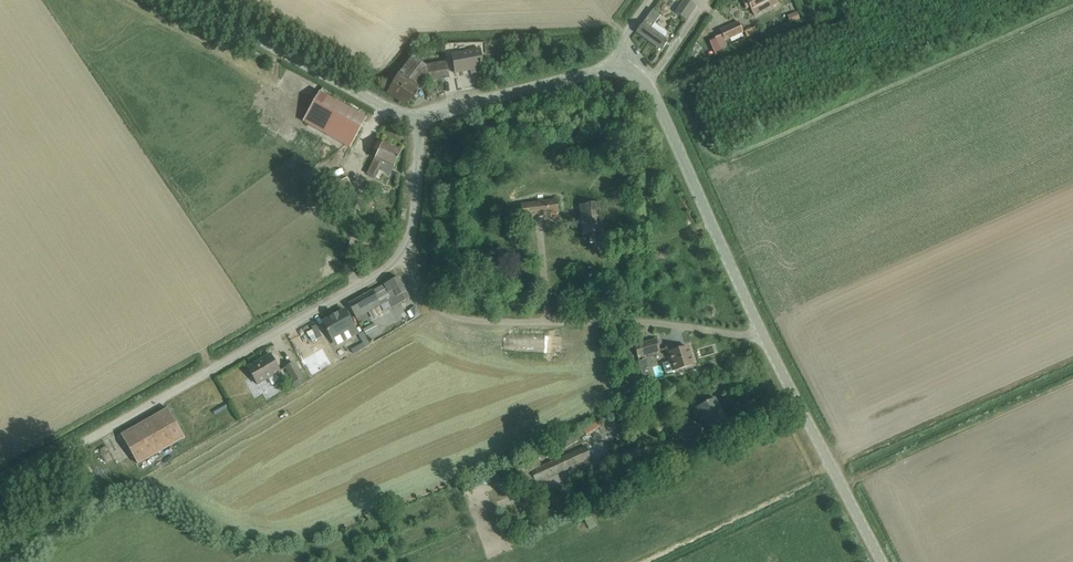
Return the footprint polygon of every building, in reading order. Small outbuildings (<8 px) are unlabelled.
[(675,12),(685,19),(695,6),(687,0),(684,0),(675,12)] [(751,10),(754,16),(776,6),(773,0),(746,0),(742,2),(746,10),(750,8),(751,10)] [(665,31),(655,25),(660,18),(657,16),(659,12),(654,8),(637,33),(661,50),(667,41),(663,38),(665,34),(665,31)] [(789,13),(791,21),(802,18),(799,10),(789,13)] [(720,31),(721,34),(715,37),(721,52),(728,49),(725,42),(743,33),(738,22),(720,31)] [(744,33),(746,37),(757,32),(755,28),(744,33)] [(452,55),(455,73),(470,70),(471,75),(482,73),(478,51),(452,55)] [(428,82),(449,79),(447,62),(424,66),(413,57),(399,74),(387,94),(407,106),(419,86),(423,89),(428,82)] [(303,123),(349,149),(365,121),(319,95),(303,123)] [(376,160),(369,173),(376,177),(380,170),(383,171),(391,175),(394,169),(402,152),(384,143),(376,160)] [(348,178),(337,183),(341,195),(353,190),(348,178)] [(374,206),(371,206),(372,200),(366,200),(366,212),(374,212),(374,206)] [(524,218),(558,214),(557,201),(522,205),(524,218)] [(582,207),(585,235),(604,233),(601,205),(582,207)] [(357,317),(381,305),(383,311),(391,307),(392,308),(410,299),(399,278),(373,291),(349,304),(355,313),(357,317)] [(327,330),(326,330),(327,332),(328,332),(332,339),(354,327),(345,311),(323,323),(327,330)] [(309,328),(310,339),(324,337),(322,327),(309,328)] [(645,337),(642,327),(630,331),(633,340),(645,337)] [(635,345),(638,358),(660,351),(657,339),(635,345)] [(307,343),(299,344),(301,354),(309,353),(307,343)] [(341,359),(352,354),(348,346),(337,351),(341,359)] [(666,374),(693,366),(688,346),(675,350),(674,346),(665,348),(669,362),(663,364),(666,374)] [(247,368),(257,385),(280,371),(270,354),(247,368)] [(286,368),(294,383),(292,384),(295,389),(305,383),(293,363),(286,368)] [(714,399),(697,407),(707,425),(702,428),(701,427),(686,435),(689,441),(704,433),(726,421),(714,399)] [(227,402),(215,408),(218,414),(230,408),(227,402)] [(168,409),(121,436),(138,465),(185,438),(168,409)] [(584,431),(585,434),(586,435),(599,428),(596,423),(584,431)] [(586,446),(579,450),(542,468),(538,460),(511,473),(519,489),(534,481),(535,484),(592,457),(586,446)] [(461,486),(464,493),(491,482),(488,475),(461,486)] [(597,525),(592,518),(585,522),(590,529),(597,525)]
